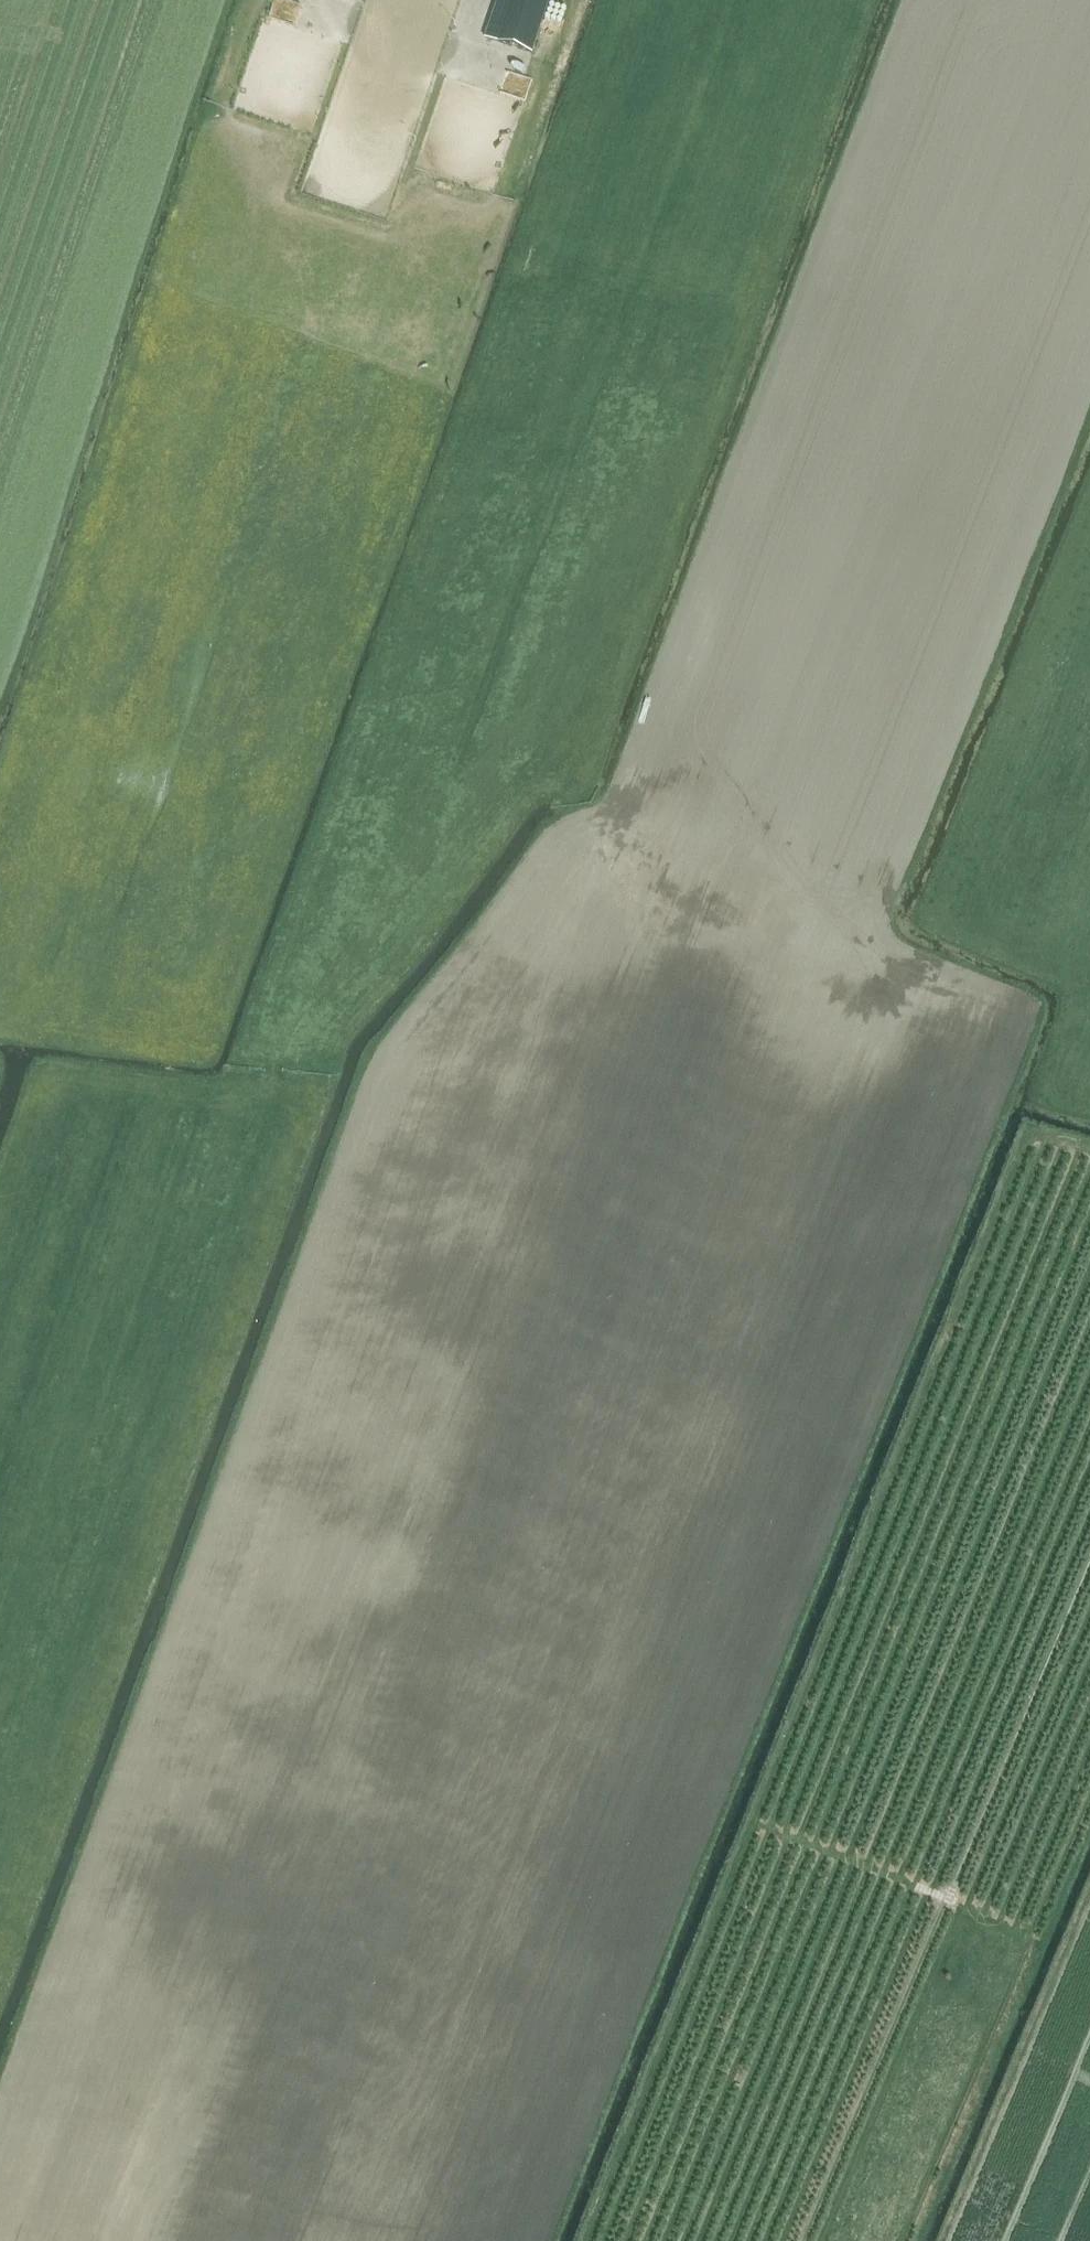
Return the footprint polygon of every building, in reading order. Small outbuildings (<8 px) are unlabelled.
[(274,14),(292,16),(293,0),(275,0),(274,14)] [(503,29),(490,25),(486,38),(532,53),(549,0),(512,0),(503,29)] [(504,68),(499,87),(522,92),(527,74),(504,68)]
